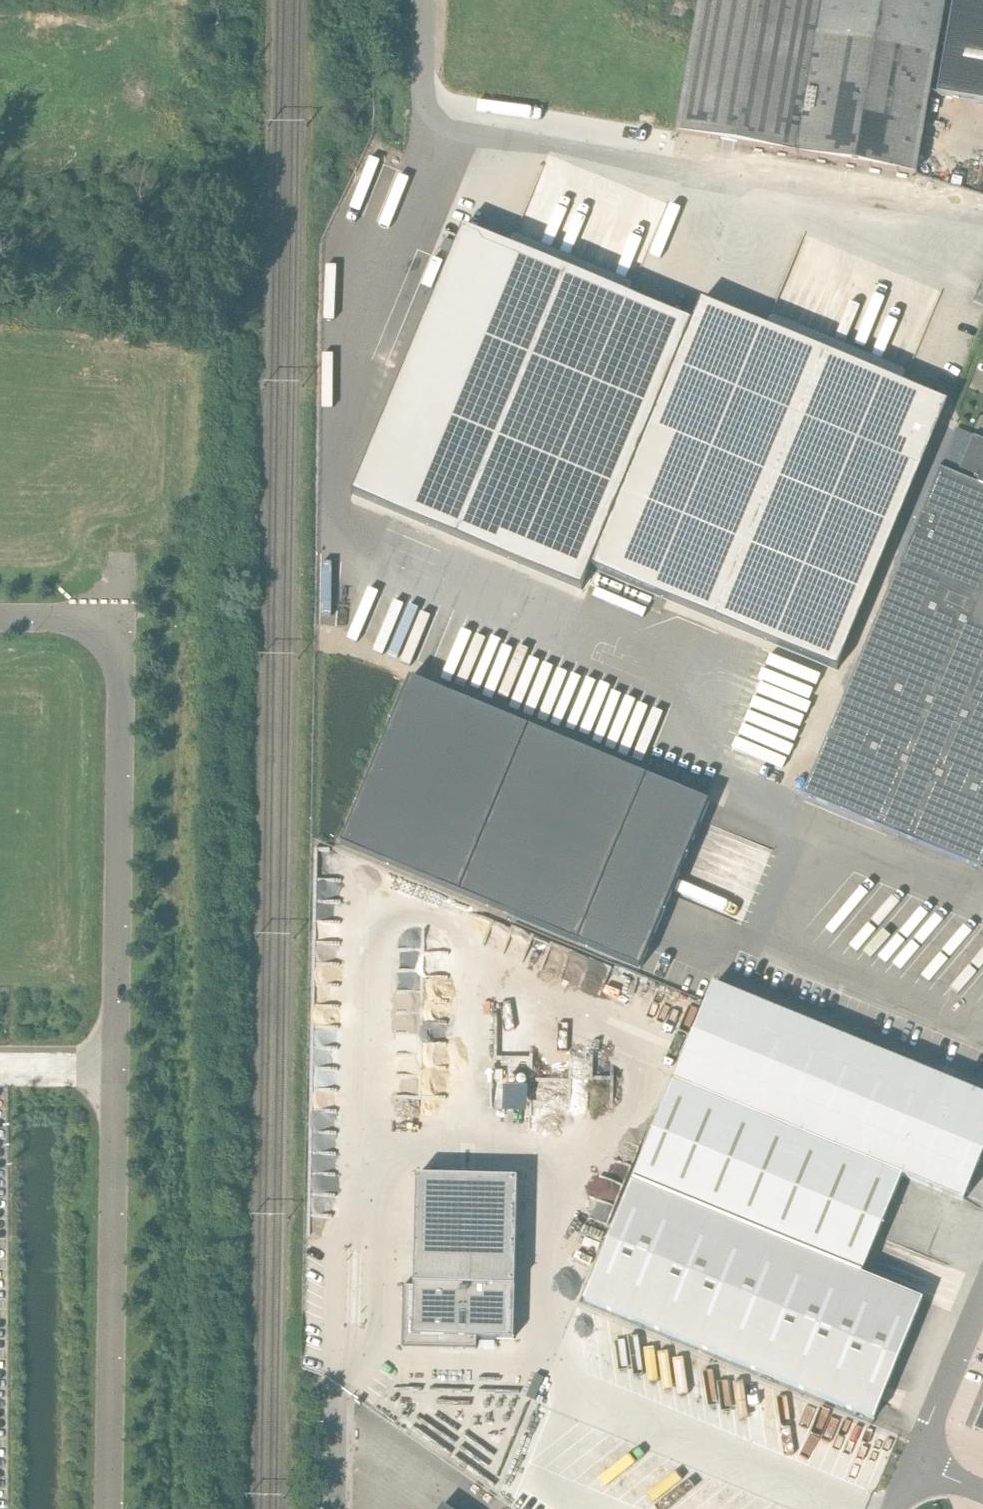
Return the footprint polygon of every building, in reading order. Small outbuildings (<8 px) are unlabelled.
[(676,136),(713,142),(738,146),(916,177),(916,174),(930,93),(946,0),(700,0),(676,136)] [(951,19),(982,24),(982,0),(954,0),(951,19)] [(938,95),(982,103),(982,24),(951,19),(938,95)] [(629,297),(509,247),(464,228),(353,495),(581,590),(588,572),(692,323),(659,309),(629,297)] [(836,673),(948,406),(700,303),(692,323),(588,572),(836,673)] [(956,428),(940,467),(957,475),(973,435),(956,428)] [(804,796),(981,870),(982,866),(982,447),(972,442),(957,475),(939,468),(803,796),(804,796)] [(641,968),(711,800),(416,676),(346,844),(641,968)] [(634,1180),(585,1299),(874,1418),(923,1300),(862,1274),(903,1175),(964,1200),(982,1154),(982,1096),(714,984),(634,1180)] [(506,1120),(528,1121),(529,1096),(507,1095),(506,1120)] [(406,1285),(405,1344),(478,1347),(479,1338),(518,1339),(523,1175),(419,1172),(416,1285),(406,1285)]
